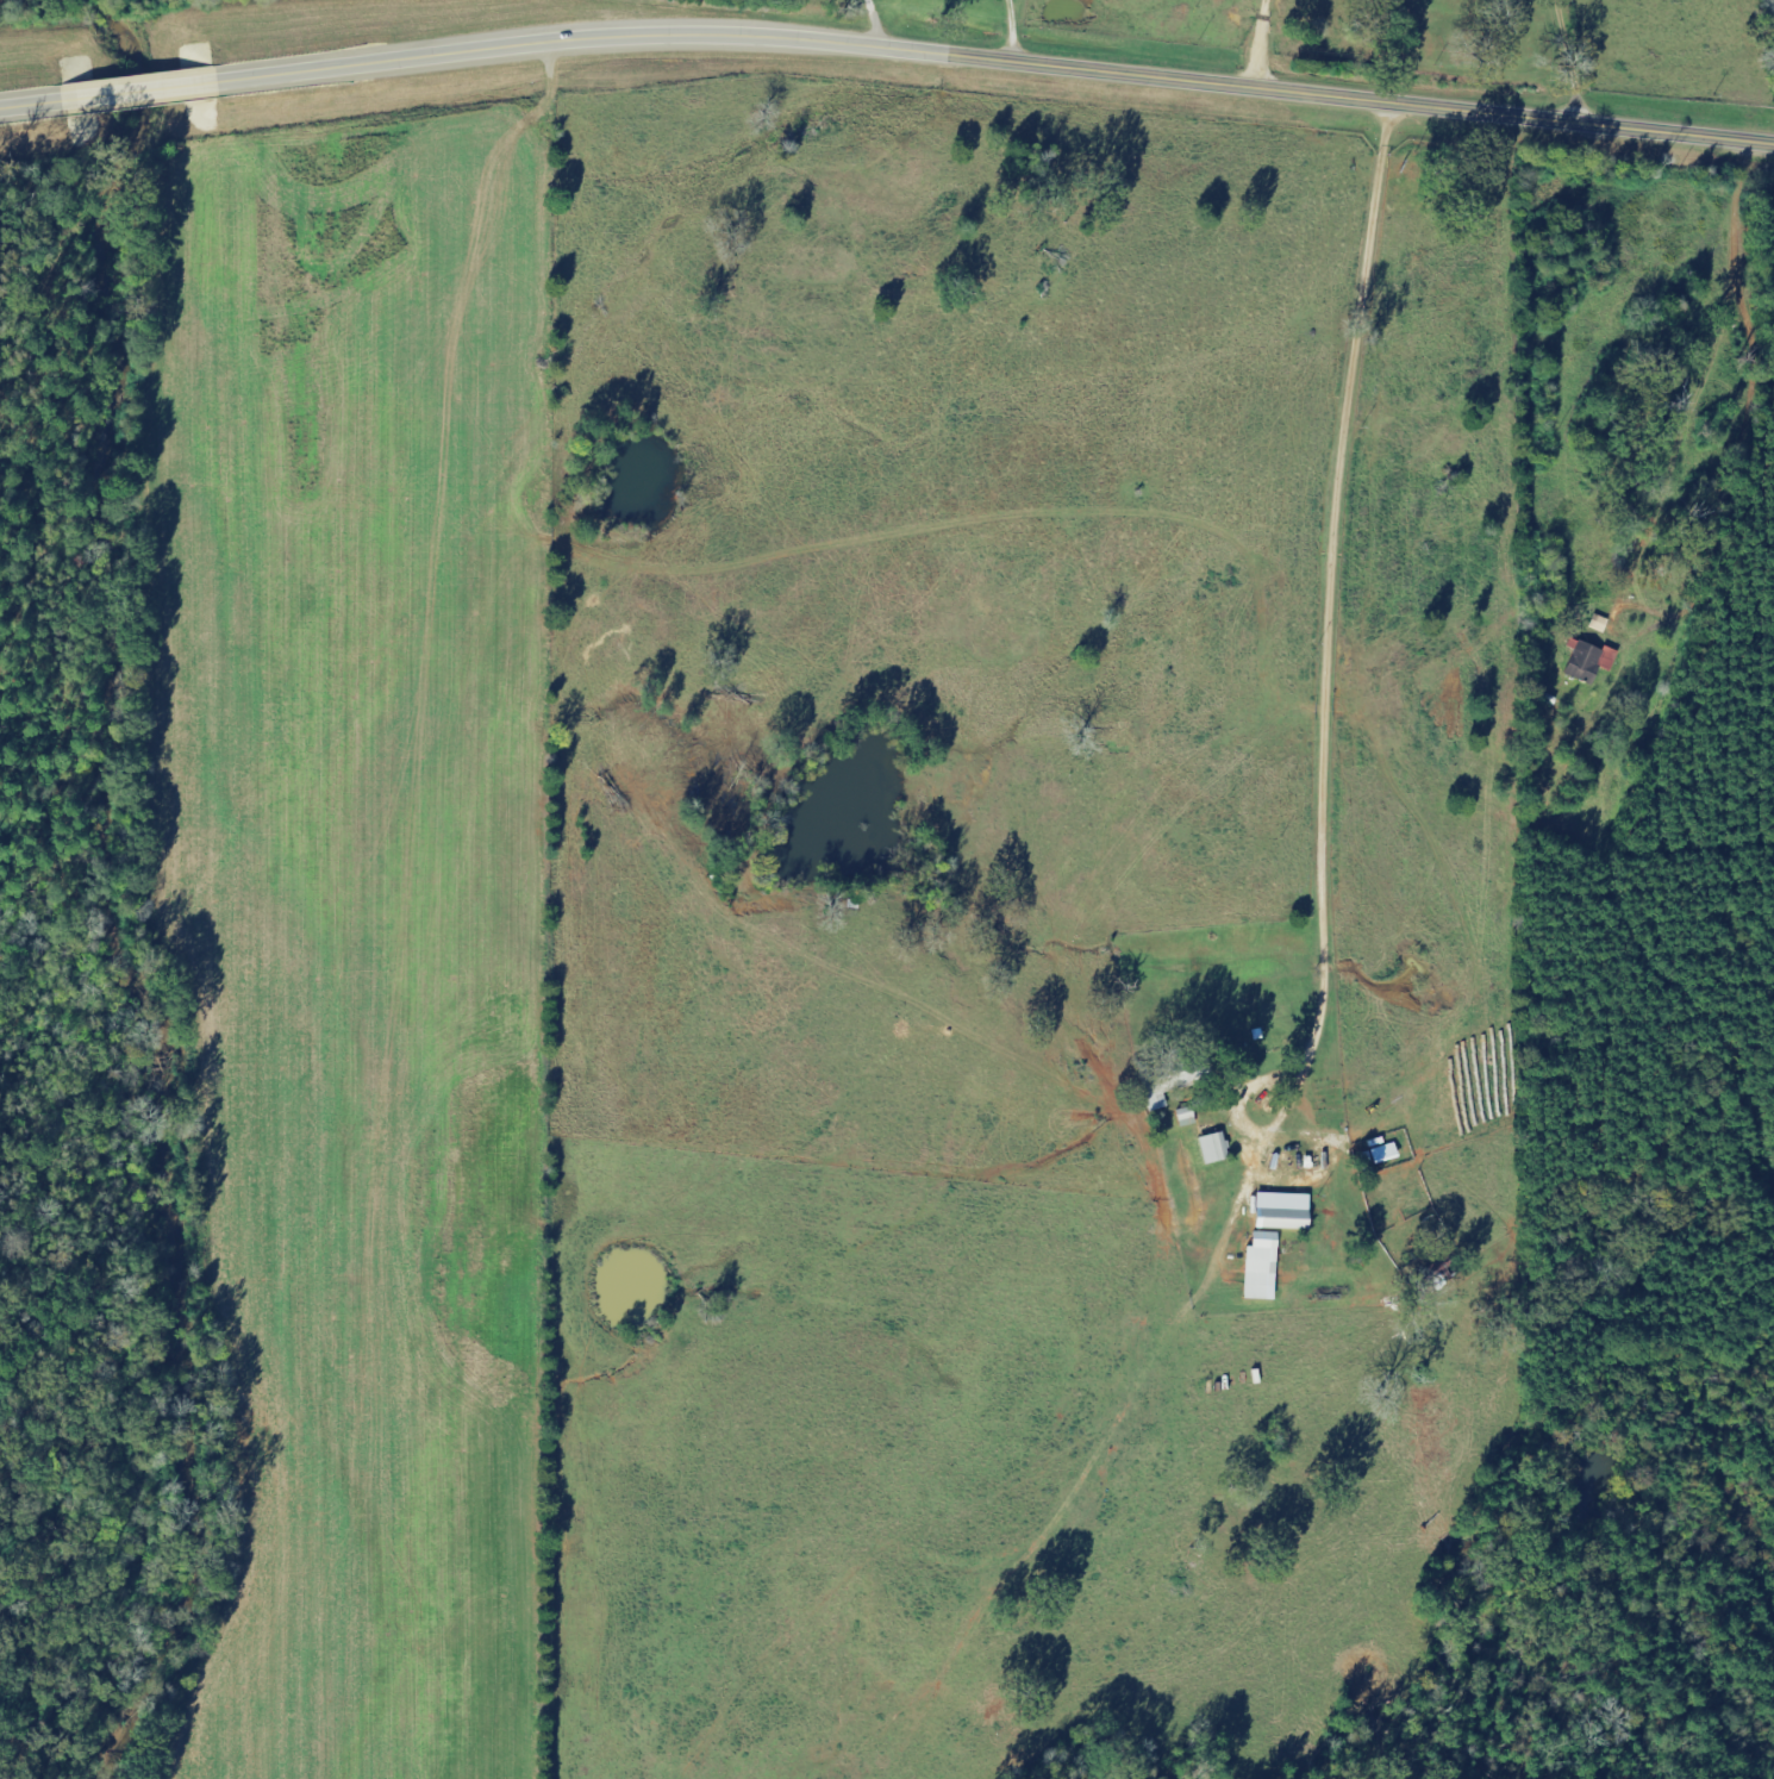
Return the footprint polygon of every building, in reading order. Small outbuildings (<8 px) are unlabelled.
[(1611,620),(1597,615),(1592,628),(1606,634),(1611,620)] [(1602,668),(1612,672),(1620,652),(1606,647),(1604,650),(1581,641),(1567,675),(1594,686),(1602,668)] [(1140,1064),(1151,1113),(1171,1108),(1167,1091),(1197,1085),(1190,1053),(1140,1064)] [(1227,1133),(1202,1137),(1207,1165),(1232,1161),(1227,1133)] [(1312,1195),(1259,1194),(1258,1229),(1311,1230),(1312,1195)] [(1278,1300),(1280,1234),(1256,1233),(1255,1247),(1248,1247),(1247,1299),(1278,1300)]
